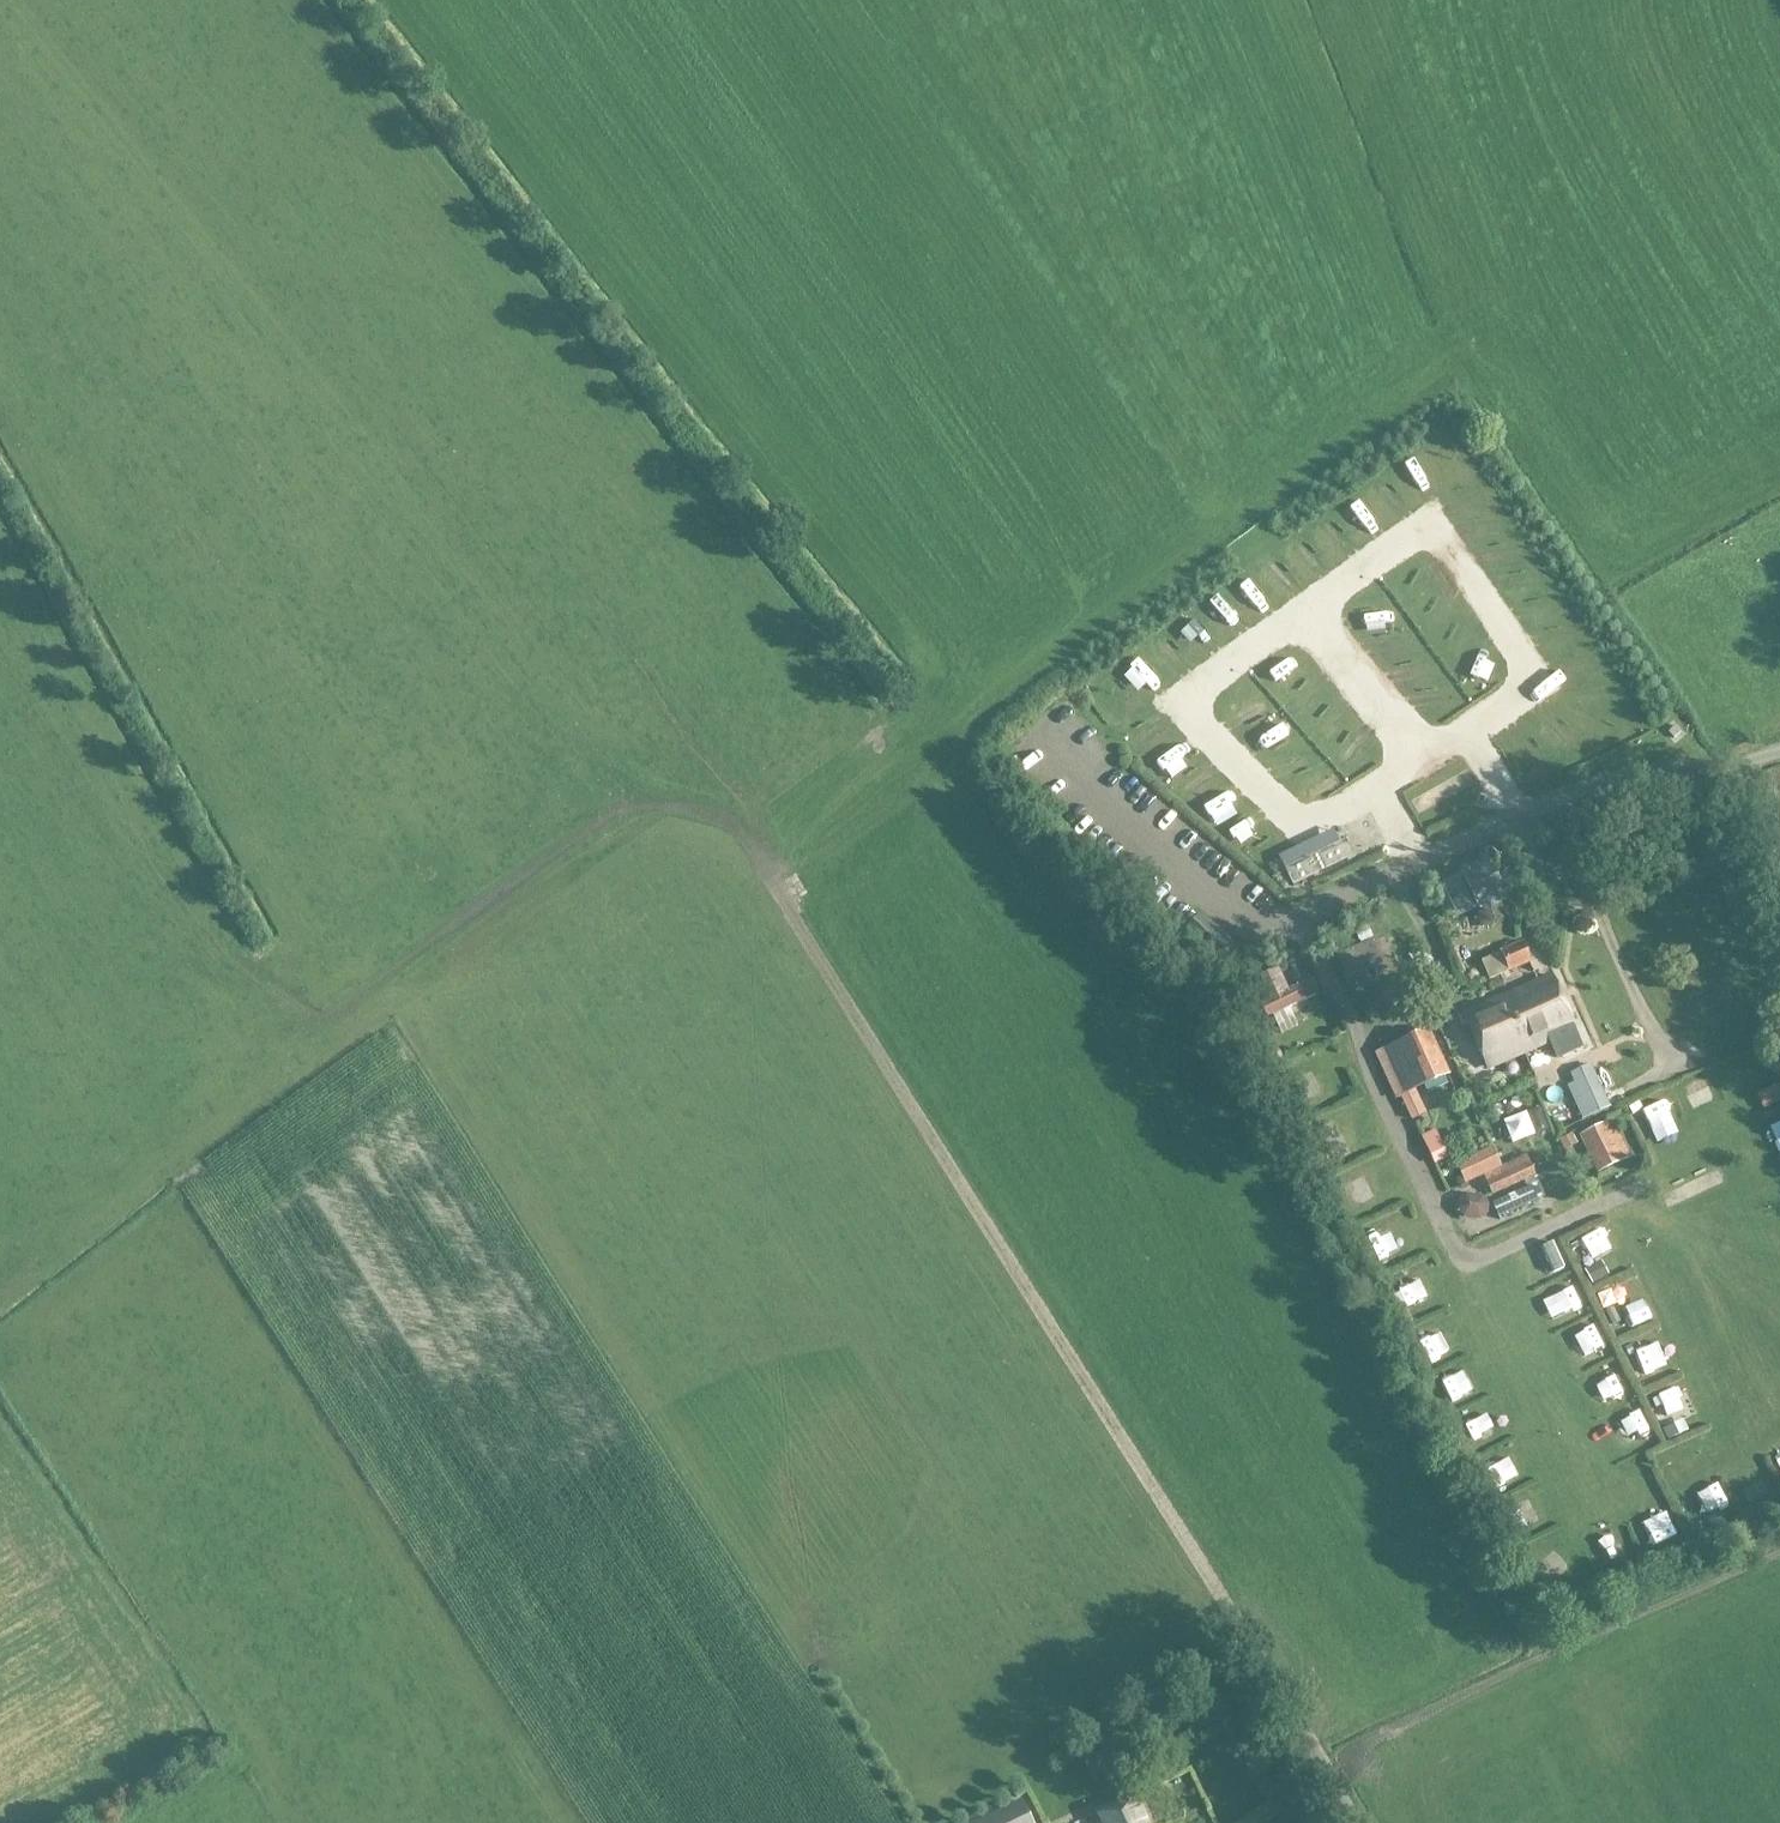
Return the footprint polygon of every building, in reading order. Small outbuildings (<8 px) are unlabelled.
[(1345,840),(1339,842),(1285,869),(1293,886),(1353,856),(1345,840)] [(1463,871),(1435,885),(1453,920),(1480,906),(1483,911),(1508,898),(1487,857),(1463,870),(1463,871)] [(1373,940),(1336,956),(1346,981),(1365,973),(1368,979),(1377,975),(1375,969),(1383,965),(1373,940)] [(1509,972),(1532,962),(1523,941),(1500,951),(1509,972)] [(1290,1008),(1319,994),(1312,978),(1288,989),(1278,968),(1255,979),(1265,1000),(1259,1003),(1267,1019),(1273,1016),(1282,1035),(1299,1027),(1290,1008)] [(1580,1047),(1572,1029),(1574,1029),(1552,976),(1508,995),(1531,1048),(1550,1039),(1558,1057),(1580,1047)] [(1531,1048),(1508,995),(1464,1014),(1487,1066),(1531,1048)] [(1402,1097),(1450,1074),(1429,1028),(1375,1053),(1395,1097),(1400,1094),(1402,1097)] [(1583,1068),(1599,1062),(1594,1048),(1579,1054),(1583,1068)] [(1611,1108),(1610,1105),(1596,1073),(1568,1086),(1569,1089),(1583,1120),(1611,1108)] [(1421,1102),(1407,1109),(1412,1118),(1425,1112),(1421,1102)] [(1630,1158),(1612,1120),(1579,1136),(1598,1174),(1630,1158)] [(1448,1157),(1435,1129),(1421,1136),(1434,1163),(1448,1157)] [(1459,1182),(1458,1204),(1479,1204),(1479,1182),(1459,1182)] [(1539,1199),(1534,1186),(1492,1204),(1498,1217),(1539,1199)] [(1563,1227),(1573,1249),(1604,1235),(1594,1214),(1563,1227)] [(1633,1282),(1611,1290),(1620,1312),(1642,1304),(1633,1282)] [(1618,1329),(1627,1351),(1642,1344),(1633,1323),(1618,1329)] [(1671,1416),(1692,1404),(1680,1383),(1659,1395),(1671,1416)] [(1710,1469),(1690,1480),(1702,1502),(1722,1491),(1710,1469)] [(1121,1734),(1107,1741),(1117,1762),(1131,1755),(1121,1734)] [(1132,1795),(1096,1812),(1101,1822),(1145,1822),(1132,1795)] [(1019,1804),(979,1822),(1028,1822),(1019,1804)] [(1262,1810),(1262,1822),(1282,1822),(1282,1810),(1262,1810)]
